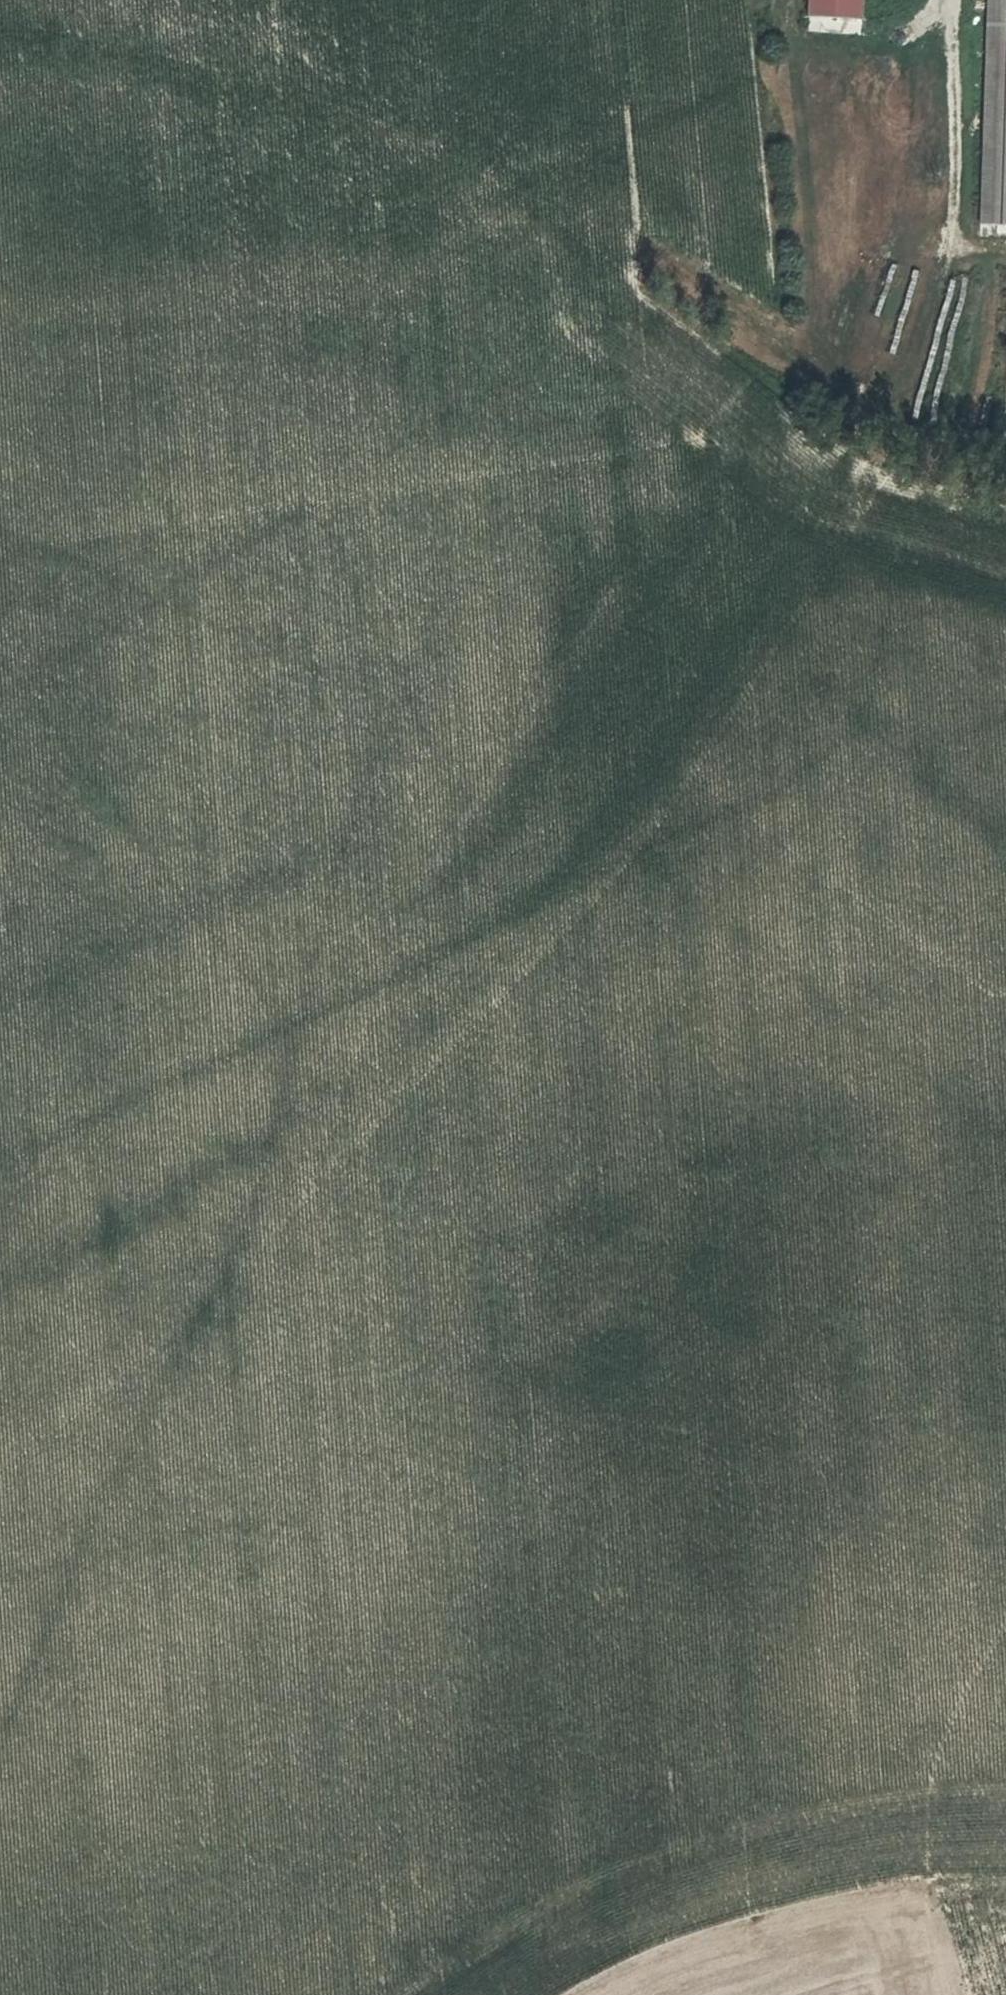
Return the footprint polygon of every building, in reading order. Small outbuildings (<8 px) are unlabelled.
[(871,18),(871,0),(825,0),(824,16),(871,18)] [(998,179),(997,220),(1005,220),(1005,0),(1001,0),(998,179)]
